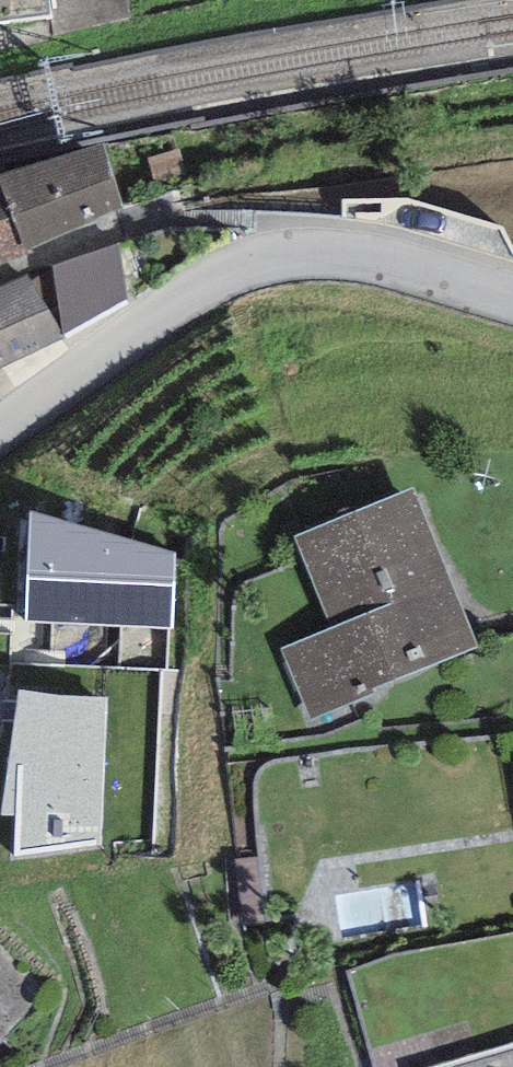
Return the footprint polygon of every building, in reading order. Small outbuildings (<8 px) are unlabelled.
[(52,16),(49,0),(0,0),(0,24),(52,16)] [(52,16),(51,36),(129,17),(127,0),(49,0),(52,16)] [(0,174),(0,186),(23,251),(122,208),(103,144),(0,174)] [(23,251),(0,186),(0,266),(25,257),(23,251)] [(118,243),(51,266),(52,271),(60,328),(61,334),(126,300),(118,243)] [(52,271),(30,279),(60,328),(52,271)] [(0,287),(0,369),(64,339),(61,334),(60,328),(30,279),(27,275),(0,287)] [(414,487),(294,536),(331,628),(283,648),(310,716),(479,647),(414,487)] [(176,551),(29,509),(25,623),(171,631),(176,551)] [(61,697),(19,690),(2,813),(18,813),(14,856),(100,845),(109,698),(61,697)] [(50,1005),(0,954),(0,1053),(50,1005)] [(433,1066),(512,1066),(512,1044),(433,1066)]
